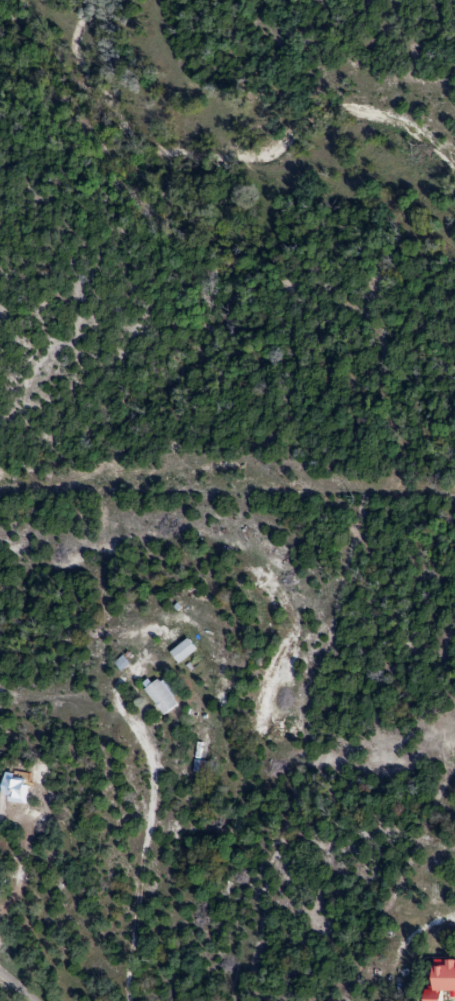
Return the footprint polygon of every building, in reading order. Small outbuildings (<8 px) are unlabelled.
[(176,665),(195,650),(186,639),(167,654),(176,665)] [(163,715),(176,706),(171,699),(176,695),(163,677),(145,690),(163,715)] [(429,965),(430,994),(420,995),(420,1000),(439,1000),(439,993),(454,993),(454,965),(429,965)]
